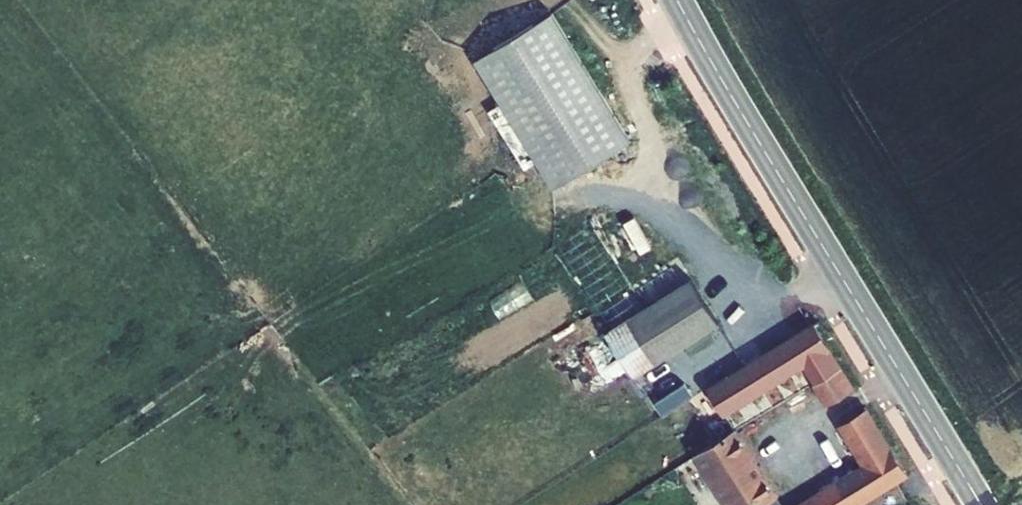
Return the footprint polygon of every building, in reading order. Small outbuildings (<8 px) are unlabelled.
[(631,141),(553,12),(475,59),(550,190),(631,141)] [(693,279),(606,333),(634,376),(718,320),(693,279)] [(828,404),(854,391),(813,323),(709,388),(725,413),(803,365),(828,404)] [(890,449),(866,409),(840,429),(858,467),(890,449)] [(736,431),(698,455),(729,504),(758,504),(776,494),(736,431)] [(890,449),(858,467),(797,504),(857,504),(894,482),(906,475),(890,449)]
